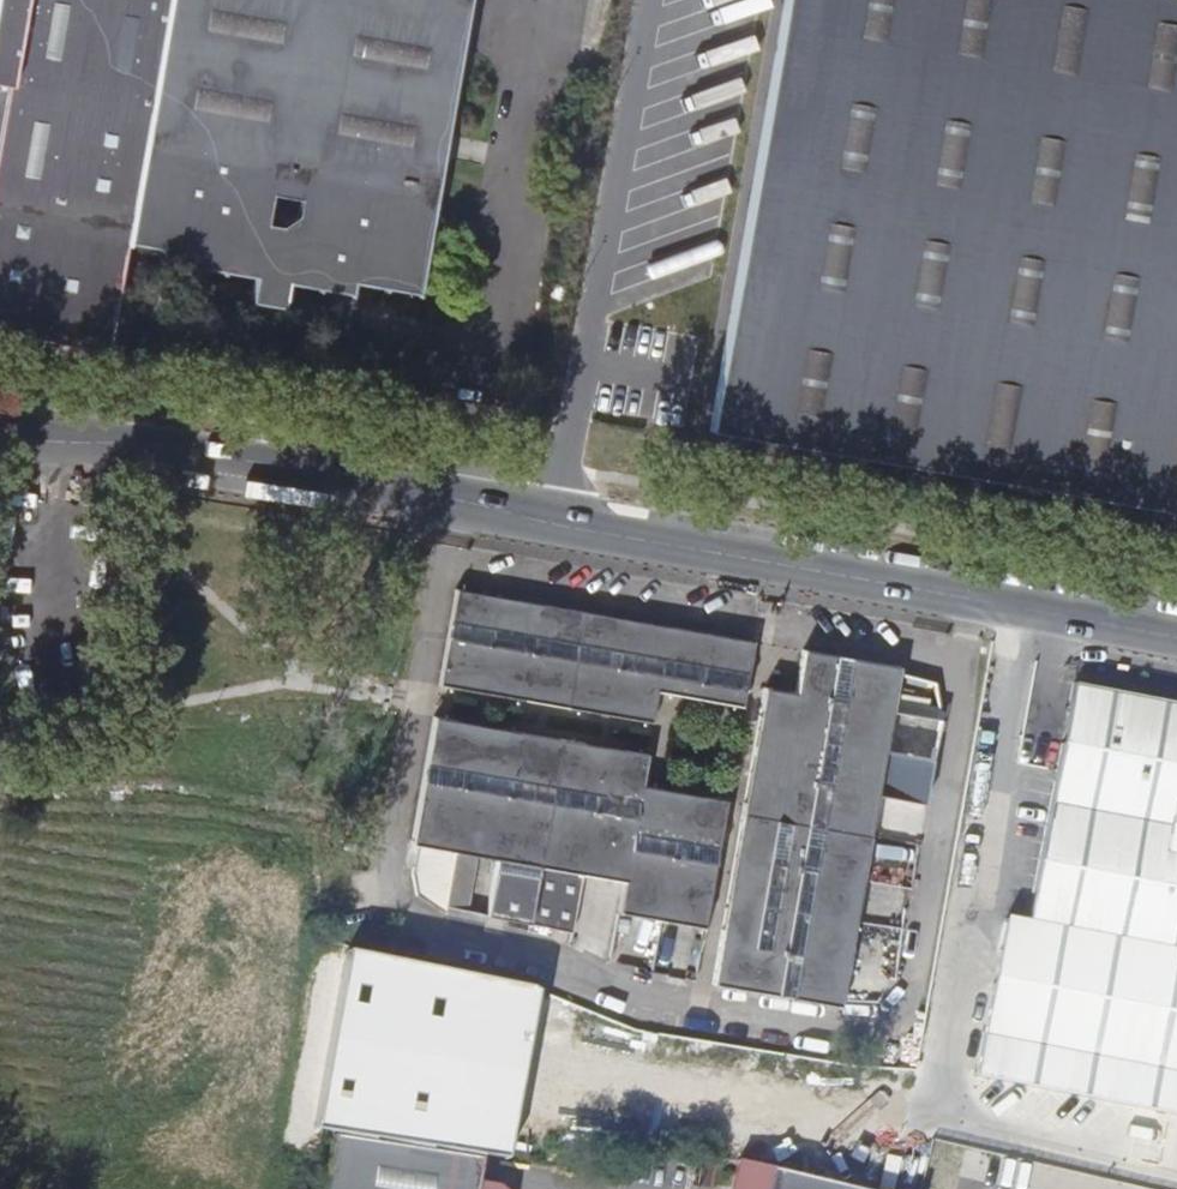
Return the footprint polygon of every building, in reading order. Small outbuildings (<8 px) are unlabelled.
[(106,349),(125,244),(126,237),(169,0),(44,0),(0,267),(0,330),(106,349)] [(44,0),(0,0),(0,267),(44,0)] [(126,237),(193,248),(192,256),(256,267),(263,280),(273,282),(287,272),(351,282),(352,274),(417,286),(468,0),(169,0),(126,237)] [(709,431),(1176,513),(1176,0),(786,0),(709,431)] [(126,237),(125,244),(192,256),(193,248),(126,237)] [(190,268),(254,279),(256,267),(192,256),(190,268)] [(280,311),(285,284),(287,272),(273,282),(263,280),(256,267),(254,279),(249,306),(280,311)] [(348,295),(351,282),(287,272),(285,284),(348,295)] [(416,294),(417,286),(352,274),(351,282),(416,294)] [(755,641),(459,589),(440,685),(653,724),(659,692),(743,708),(755,641)] [(767,687),(713,984),(841,1006),(879,793),(929,802),(946,709),(942,708),(937,680),(901,673),(902,667),(804,650),(797,693),(767,687)] [(1075,686),(1029,924),(1007,919),(976,1077),(1176,1115),(1176,705),(1075,686)] [(411,872),(416,893),(444,910),(445,904),(467,910),(476,863),(471,862),(472,854),(498,859),(489,913),(574,928),(584,874),(625,880),(620,912),(704,927),(726,798),(642,784),(648,754),(527,733),(435,717),(413,843),(416,843),(411,872)] [(499,1185),(481,1182),(483,1161),(384,1144),(334,1137),(326,1188),(503,1188),(499,1185)] [(738,1175),(734,1188),(864,1188),(742,1159),(738,1175)]
